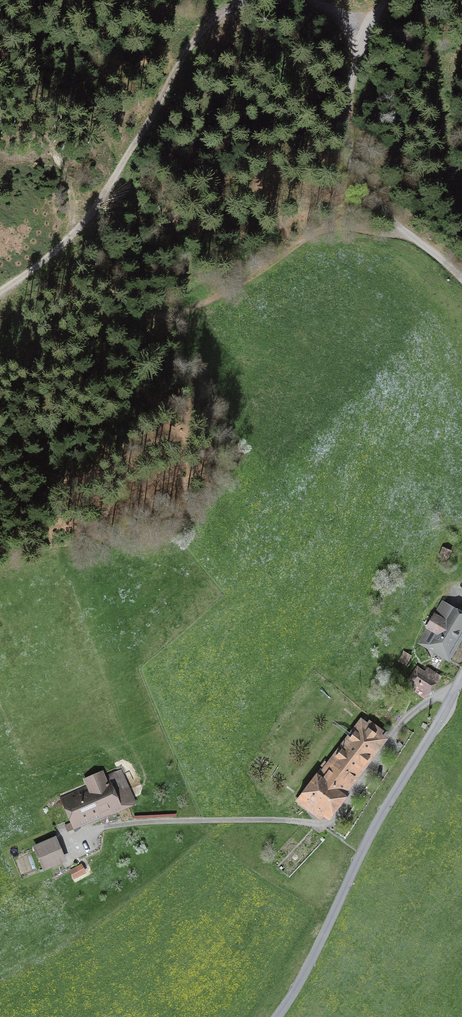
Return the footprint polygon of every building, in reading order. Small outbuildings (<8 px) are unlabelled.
[(447,655),(461,630),(461,609),(461,608),(459,611),(444,601),(428,627),(423,641),(447,655)] [(405,664),(410,656),(404,653),(399,660),(405,664)] [(439,675),(428,668),(424,675),(421,673),(415,682),(420,685),(416,692),(424,697),(439,675)] [(329,816),(351,787),(348,785),(383,739),(379,736),(382,732),(368,722),(365,726),(361,723),(322,775),(320,773),(298,802),(320,819),(325,813),(329,816)] [(108,808),(111,814),(129,807),(125,797),(131,794),(120,770),(104,777),(102,773),(94,776),(94,775),(84,779),(88,787),(61,798),(72,824),(108,808)] [(345,837),(348,831),(341,826),(337,832),(345,837)] [(63,860),(54,839),(35,847),(45,868),(63,860)] [(71,870),(75,877),(84,872),(80,866),(71,870)]
